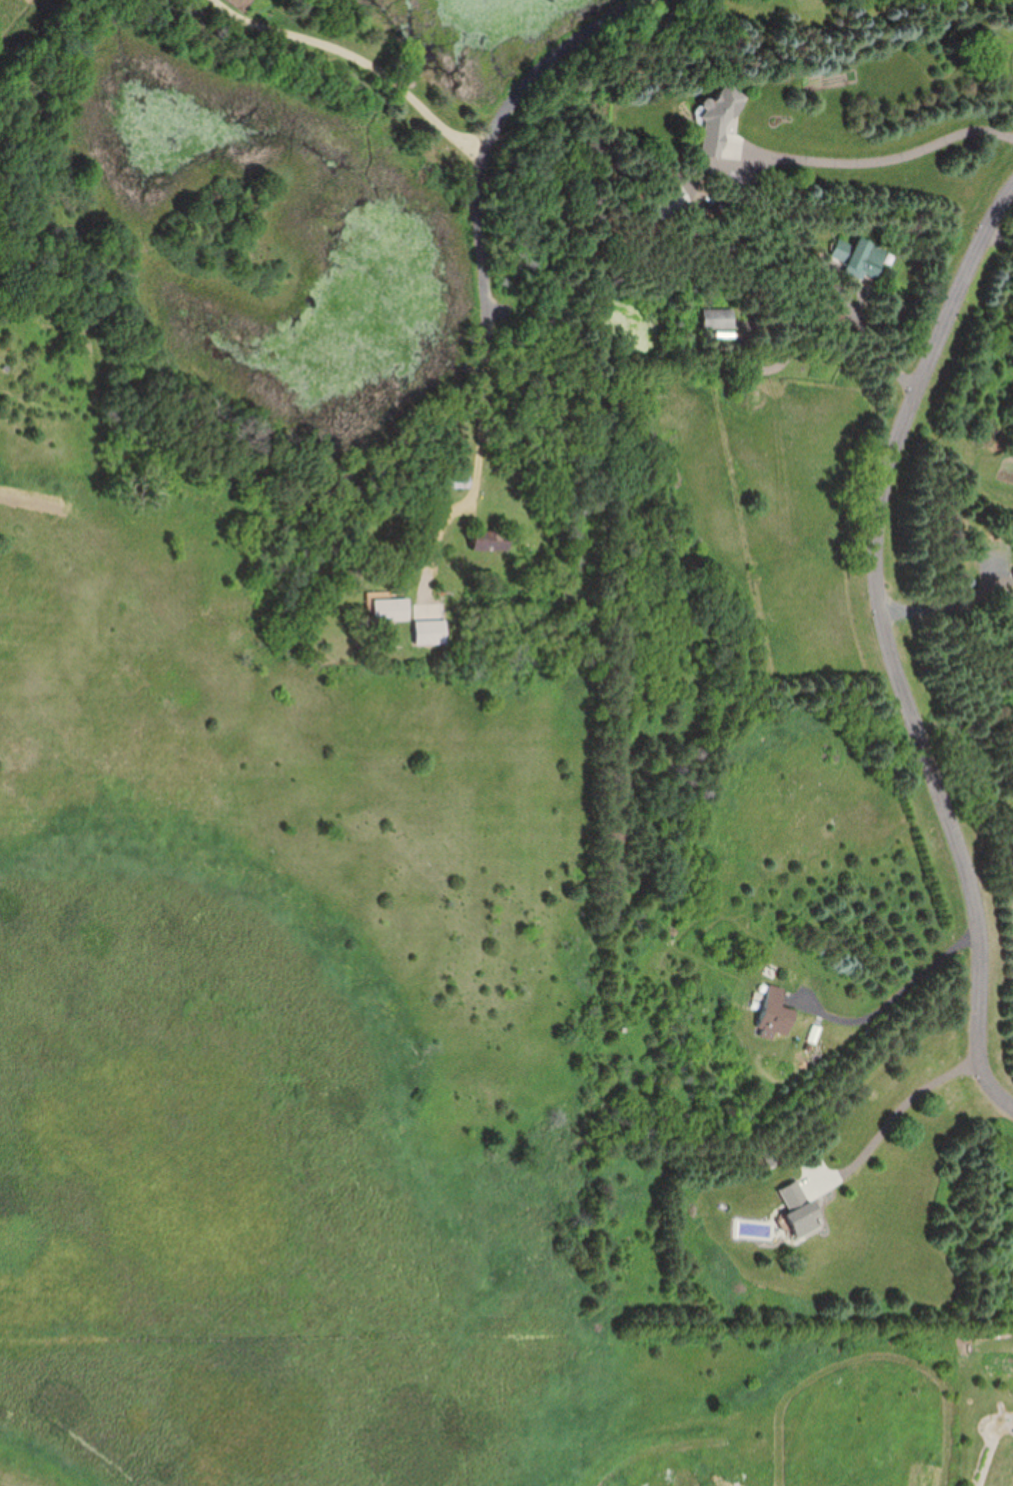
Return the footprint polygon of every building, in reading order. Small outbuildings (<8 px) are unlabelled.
[(735,89),(721,88),(719,101),(705,100),(700,154),(727,157),(735,89)] [(669,216),(690,200),(680,187),(659,203),(669,216)] [(876,278),(888,248),(859,236),(855,246),(840,239),(831,260),(876,278)] [(736,309),(705,309),(705,327),(736,327),(736,309)] [(474,531),(474,550),(510,549),(510,531),(474,531)] [(411,598),(376,598),(376,620),(411,620),(411,598)] [(759,1035),(774,1039),(776,1032),(790,1036),(796,1011),(782,1007),(786,989),(771,985),(759,1035)] [(802,1238),(823,1227),(819,1219),(821,1218),(802,1180),(778,1192),(802,1238)]
